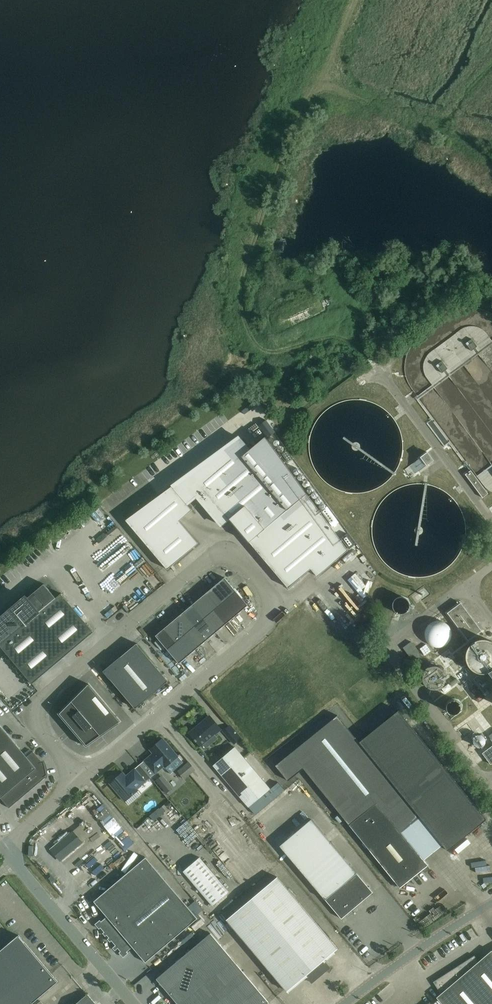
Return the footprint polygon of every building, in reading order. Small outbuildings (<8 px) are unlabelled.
[(478,346),(472,338),(466,343),(472,351),(478,346)] [(448,368),(442,361),(436,365),(442,373),(448,368)] [(246,406),(236,414),(239,418),(250,410),(246,406)] [(242,438),(174,488),(172,486),(126,520),(168,569),(199,543),(180,521),(192,510),(187,504),(197,496),(222,526),(230,520),(232,521),(248,540),(249,543),(250,542),(289,588),(311,569),(318,576),(349,550),(266,437),(251,449),(246,444),(242,438)] [(435,461),(428,452),(421,457),(427,466),(435,461)] [(472,470),(466,475),(483,498),(489,494),(472,470)] [(339,522),(326,504),(320,509),(333,527),(339,522)] [(225,577),(169,625),(156,636),(180,663),(248,605),(225,577)] [(356,580),(340,595),(353,608),(368,593),(356,580)] [(37,589),(0,621),(0,634),(5,641),(0,645),(33,684),(94,632),(61,593),(56,598),(44,584),(37,590),(37,589)] [(461,603),(453,609),(448,613),(469,641),(474,637),(482,631),(461,603)] [(340,615),(350,626),(355,622),(345,611),(340,615)] [(435,643),(439,644),(442,643),(445,642),(446,640),(448,637),(449,634),(448,631),(446,628),(444,625),(442,625),(439,624),(435,625),(432,626),(431,628),(429,631),(429,634),(429,637),(430,639),(432,642),(435,643)] [(491,694),(491,641),(490,641),(488,640),(486,639),(484,639),(482,639),(480,640),(478,640),(475,641),(474,643),(472,644),(470,646),(469,647),(468,649),(467,651),(467,654),(466,656),(466,658),(467,660),(467,663),(468,665),(470,667),(471,669),(473,670),(475,671),(477,673),(479,673),(482,674),(474,679),(487,697),(491,694)] [(403,648),(415,664),(423,658),(411,642),(403,648)] [(136,709),(169,681),(137,643),(104,671),(136,709)] [(423,679),(424,682),(426,685),(428,687),(430,689),(433,689),(436,690),(438,689),(441,688),(441,689),(444,687),(444,686),(445,684),(446,682),(447,680),(447,677),(446,674),(446,672),(444,670),(442,668),(440,667),(437,666),(434,666),(432,667),(430,667),(429,667),(426,669),(427,670),(425,671),(424,674),(424,676),(423,679)] [(87,684),(72,700),(58,713),(87,747),(120,723),(119,722),(121,721),(89,684),(88,685),(87,684)] [(470,691),(479,703),(485,698),(476,686),(470,691)] [(448,850),(487,819),(399,710),(360,741),(419,815),(448,850)] [(7,715),(17,725),(21,722),(11,711),(7,715)] [(360,741),(338,715),(276,766),(288,781),(304,769),(393,878),(390,880),(394,885),(396,883),(400,888),(423,869),(426,872),(430,869),(427,866),(428,865),(400,830),(419,815),(360,741)] [(210,716),(190,733),(201,745),(221,729),(210,716)] [(227,735),(234,729),(230,725),(223,731),(227,735)] [(33,751),(27,757),(1,726),(0,727),(0,796),(1,798),(9,808),(46,777),(45,776),(47,774),(44,762),(43,762),(33,751)] [(150,777),(155,774),(164,766),(165,767),(178,756),(163,738),(150,750),(153,753),(144,761),(151,768),(146,772),(150,777)] [(491,764),(491,746),(483,753),(491,764)] [(235,747),(213,765),(249,807),(271,789),(235,747)] [(137,789),(146,781),(150,777),(146,772),(140,765),(126,776),(123,772),(110,783),(125,801),(138,790),(137,789)] [(183,772),(187,777),(195,769),(192,765),(183,772)] [(168,792),(171,789),(173,787),(162,775),(157,779),(168,792)] [(160,808),(159,808),(150,816),(154,820),(163,812),(166,810),(162,806),(160,808)] [(342,919),(373,892),(311,819),(280,846),(342,919)] [(119,824),(115,828),(129,845),(133,841),(119,824)] [(48,846),(59,860),(84,841),(74,827),(48,846)] [(94,901),(107,917),(98,924),(124,955),(133,947),(146,962),(198,918),(146,857),(94,901)] [(200,857),(183,871),(213,906),(229,892),(200,857)] [(61,881),(62,867),(50,866),(50,873),(48,872),(48,881),(61,881)] [(474,891),(481,885),(471,874),(465,880),(474,891)] [(324,960),(338,949),(278,877),(227,919),(287,991),(306,976),(311,982),(330,966),(324,960)] [(452,912),(448,904),(429,911),(425,901),(413,906),(417,918),(424,915),(427,922),(452,912)] [(184,956),(157,979),(178,1003),(268,1003),(269,1003),(211,934),(184,956)] [(52,974),(19,935),(0,951),(0,1003),(32,1003),(58,982),(52,974)] [(443,1003),(491,1003),(491,950),(479,962),(475,955),(446,974),(447,976),(443,978),(442,976),(433,982),(441,994),(437,997),(439,999),(443,1003)] [(87,994),(75,1003),(95,1003),(87,994)]
